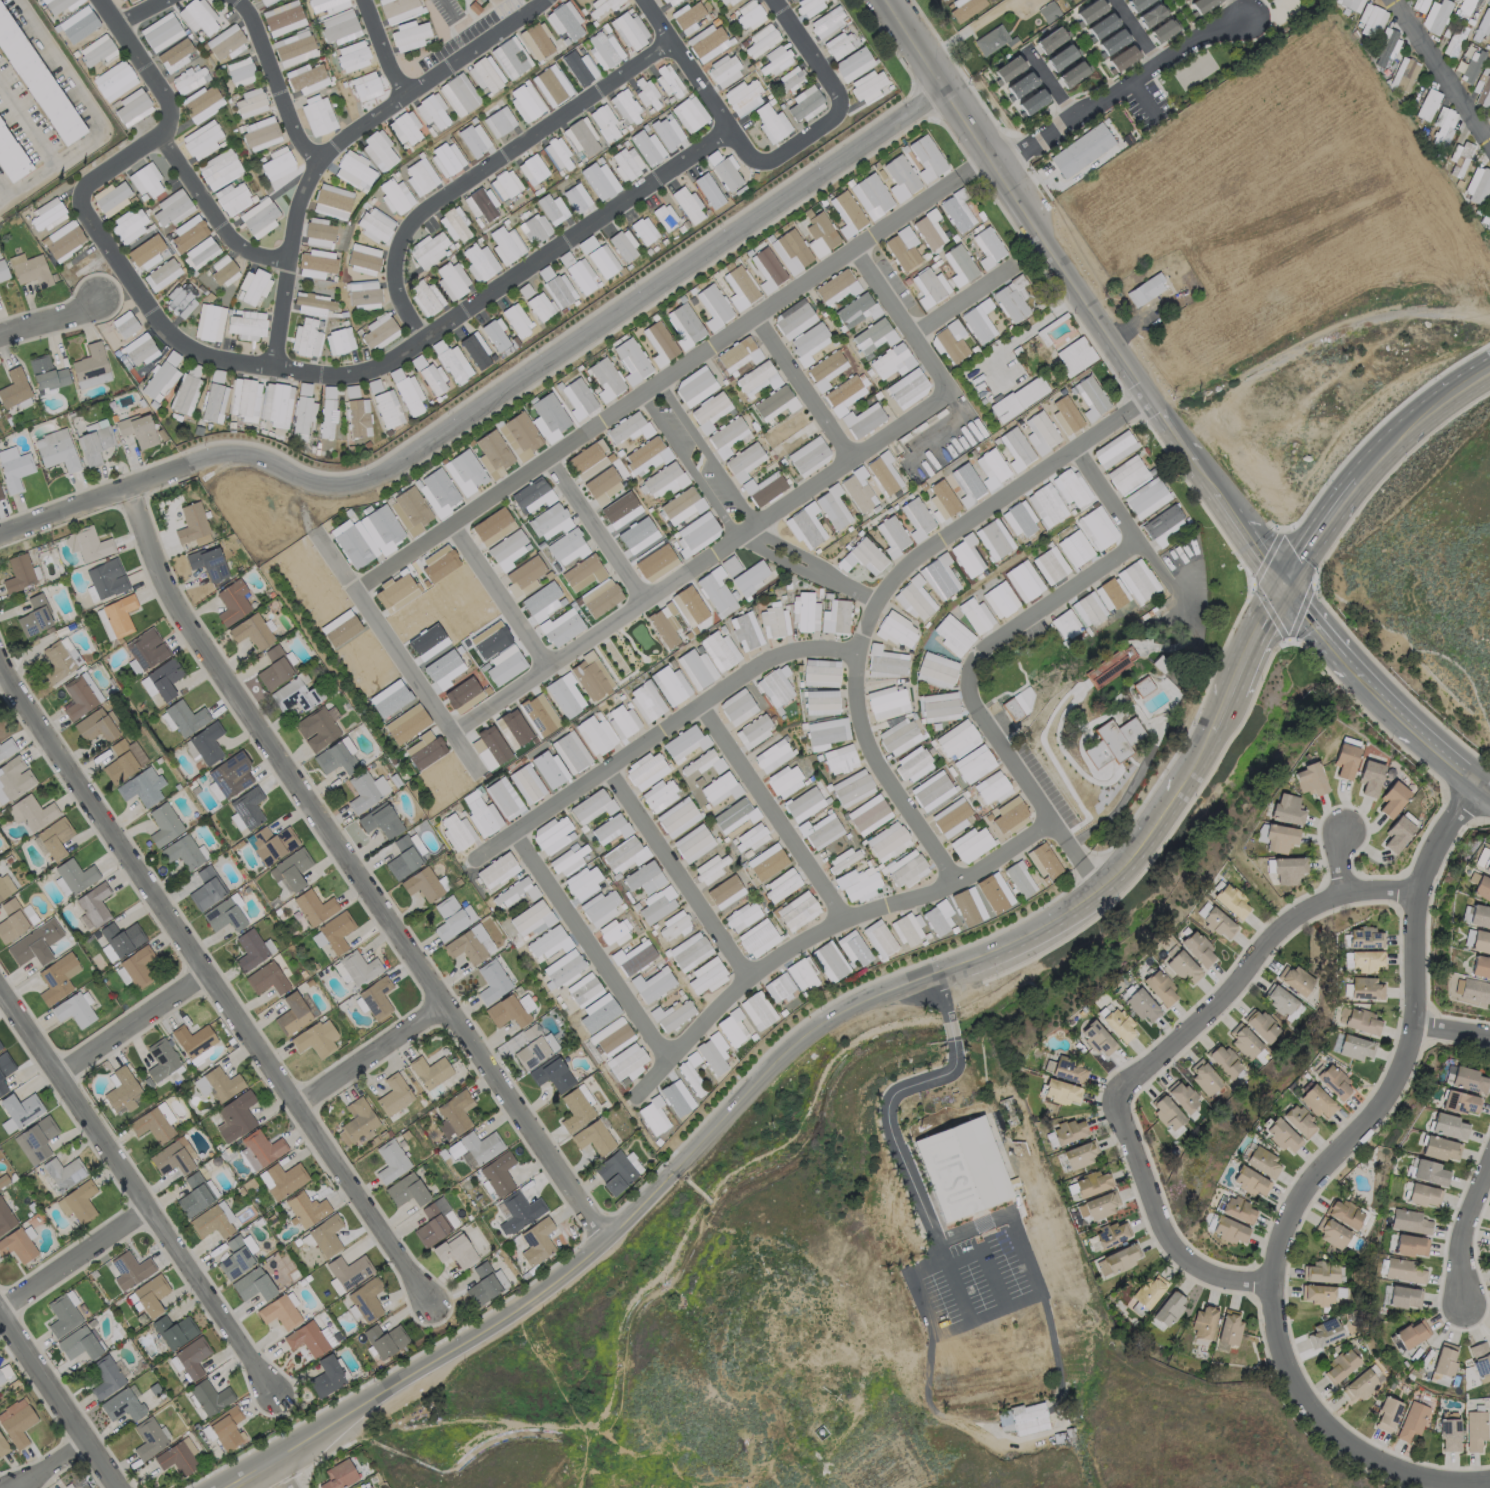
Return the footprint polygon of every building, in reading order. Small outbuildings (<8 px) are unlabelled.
[(58,149),(81,136),(1,0),(0,0),(0,51),(58,149)] [(84,0),(41,0),(52,16),(65,8),(67,11),(84,0)] [(206,37),(221,26),(201,0),(193,0),(177,12),(193,32),(199,27),(206,37)] [(270,37),(306,24),(297,0),(294,0),(261,12),(270,37)] [(348,0),(308,0),(313,13),(325,9),(326,14),(350,5),(348,0)] [(420,0),(377,0),(387,26),(424,12),(420,0)] [(466,7),(476,15),(482,9),(474,2),(476,0),(472,0),(466,7)] [(578,24),(582,21),(566,0),(545,16),(559,35),(563,32),(571,42),(584,32),(578,24)] [(612,10),(624,1),(624,0),(597,0),(586,9),(593,19),(609,7),(612,10)] [(754,0),(751,0),(734,12),(746,30),(766,17),(754,0)] [(822,0),(802,0),(796,3),(803,18),(825,8),(821,1),(822,0)] [(958,21),(986,6),(983,0),(952,0),(947,2),(958,21)] [(1046,24),(1061,14),(1051,0),(1036,10),(1046,24)] [(1083,25),(1106,9),(1100,0),(1093,0),(1074,13),(1083,25)] [(1126,1),(1134,13),(1153,0),(1127,0),(1126,1)] [(1219,0),(1194,0),(1189,3),(1198,15),(1219,0)] [(1364,0),(1334,0),(1333,3),(1358,13),(1364,0)] [(1423,14),(1429,0),(1414,0),(1411,9),(1423,14)] [(1438,35),(1452,3),(1445,0),(1439,0),(1438,4),(1431,1),(1419,28),(1438,35)] [(1454,15),(1465,20),(1468,15),(1475,18),(1483,0),(1460,0),(1454,15)] [(697,28),(693,21),(706,14),(698,1),(688,7),(686,4),(671,13),(683,36),(697,28)] [(1137,18),(1145,29),(1168,12),(1160,1),(1137,18)] [(1357,21),(1363,23),(1360,32),(1376,38),(1387,11),(1365,2),(1357,21)] [(846,23),(837,6),(808,22),(817,39),(846,23)] [(1483,7),(1472,40),(1483,43),(1489,23),(1489,10),(1483,7)] [(90,12),(85,15),(82,9),(63,21),(73,37),(79,34),(81,37),(99,26),(90,12)] [(319,22),(327,46),(361,34),(352,10),(319,22)] [(611,20),(628,51),(650,39),(636,15),(629,18),(625,11),(611,20)] [(1091,42),(1118,25),(1110,12),(1083,30),(1091,42)] [(151,52),(183,37),(172,13),(140,28),(151,52)] [(1156,44),(1180,28),(1172,16),(1148,33),(1156,44)] [(427,21),(415,25),(414,22),(390,28),(397,53),(424,46),(422,38),(431,36),(427,21)] [(519,32),(535,62),(554,51),(545,32),(544,32),(539,22),(519,32)] [(685,41),(700,64),(729,46),(713,22),(685,41)] [(248,44),(234,23),(205,42),(216,61),(227,54),(228,57),(248,44)] [(748,36),(753,44),(745,48),(750,58),(780,41),(771,24),(748,36)] [(1442,54),(1454,58),(1466,28),(1454,24),(1442,54)] [(973,40),(981,56),(1010,41),(1001,25),(973,40)] [(1397,32),(1384,27),(1373,55),(1377,57),(1374,65),(1382,68),(1397,32)] [(1034,39),(1041,53),(1066,41),(1059,28),(1034,39)] [(1129,41),(1121,28),(1094,45),(1102,57),(1129,41)] [(624,58),(608,29),(587,40),(591,47),(589,49),(601,70),(624,58)] [(272,41),(281,67),(317,55),(308,30),(272,41)] [(852,32),(844,35),(843,32),(823,42),(832,60),(859,46),(852,32)] [(77,50),(87,67),(103,58),(105,61),(118,54),(107,34),(77,50)] [(512,36),(490,51),(509,80),(532,66),(512,36)] [(168,74),(189,61),(185,55),(194,50),(185,37),(156,56),(168,74)] [(335,49),(343,73),(371,64),(363,40),(335,49)] [(762,76),(770,71),(773,75),(793,62),(782,44),(764,55),(768,62),(758,69),(762,76)] [(1075,57),(1069,45),(1045,58),(1051,69),(1075,57)] [(1139,58),(1132,45),(1104,61),(1112,74),(1139,58)] [(833,65),(845,83),(875,64),(863,46),(833,65)] [(1470,85),(1485,53),(1474,48),(1459,80),(1470,85)] [(584,54),(578,58),(572,49),(560,58),(581,87),(599,74),(584,54)] [(743,75),(731,53),(707,66),(719,89),(743,75)] [(506,82),(487,55),(466,69),(480,90),(485,86),(490,93),(506,82)] [(234,88),(257,78),(248,56),(225,66),(234,88)] [(995,84),(1025,70),(1018,57),(989,70),(995,84)] [(1409,93),(1419,63),(1400,57),(1390,87),(1409,93)] [(106,103),(138,81),(123,59),(91,80),(106,103)] [(1082,60),(1056,76),(1064,88),(1089,72),(1082,60)] [(292,92),(299,89),(301,94),(329,84),(322,63),(308,68),(307,64),(284,72),(292,92)] [(574,92),(554,63),(531,78),(550,108),(574,92)] [(672,92),(676,99),(685,94),(668,63),(653,71),(666,95),(672,92)] [(190,68),(170,79),(179,96),(210,79),(203,66),(192,72),(190,68)] [(783,92),(794,86),(793,84),(804,78),(797,66),(775,78),(783,92)] [(881,96),(877,88),(887,83),(880,68),(850,83),(861,106),(881,96)] [(357,101),(382,95),(376,72),(351,78),(357,101)] [(457,118),(481,103),(461,72),(438,87),(457,118)] [(1008,101),(1037,85),(1030,72),(1001,88),(1008,101)] [(642,107),(650,103),(654,110),(662,106),(644,75),(634,80),(640,91),(635,93),(642,107)] [(762,103),(756,94),(761,91),(754,79),(744,85),(742,82),(722,93),(736,118),(762,103)] [(507,92),(524,123),(545,110),(528,80),(507,92)] [(796,125),(825,105),(812,84),(791,98),(795,103),(786,109),(796,125)] [(225,106),(214,85),(204,90),(203,88),(180,101),(192,124),(225,106)] [(240,93),(242,99),(234,102),(240,120),(268,109),(259,86),(240,93)] [(118,100),(122,106),(114,111),(123,127),(154,111),(141,88),(118,100)] [(608,99),(627,127),(643,116),(624,88),(608,99)] [(1017,103),(1025,116),(1048,101),(1040,88),(1017,103)] [(1441,94),(1427,88),(1414,115),(1428,122),(1441,94)] [(451,122),(442,110),(445,107),(434,92),(413,106),(426,125),(431,121),(438,131),(451,122)] [(299,103),(312,137),(337,128),(325,94),(299,103)] [(709,119),(692,94),(671,109),(688,134),(709,119)] [(753,109),(761,123),(759,125),(769,144),(792,131),(781,111),(773,115),(767,102),(753,109)] [(606,144),(621,135),(604,104),(589,113),(606,144)] [(482,118),(492,138),(516,127),(506,106),(482,118)] [(424,134),(409,110),(387,124),(402,147),(424,134)] [(651,125),(665,151),(685,141),(671,115),(651,125)] [(240,127),(249,152),(281,141),(273,116),(240,127)] [(574,153),(581,149),(586,157),(602,149),(584,117),(561,130),(574,153)] [(223,136),(212,119),(180,139),(194,162),(217,147),(214,142),(223,136)] [(1115,144),(1101,122),(1048,157),(1063,179),(1115,144)] [(26,173),(0,128),(0,180),(4,186),(26,173)] [(388,146),(391,143),(379,129),(359,146),(382,174),(399,160),(388,146)] [(646,137),(641,129),(629,137),(648,167),(666,156),(652,133),(646,137)] [(924,184),(948,167),(924,133),(907,146),(923,169),(917,173),(924,184)] [(570,155),(559,136),(543,145),(558,172),(571,165),(567,157),(570,155)] [(450,140),(429,154),(445,178),(466,164),(450,140)] [(1448,160),(1454,162),(1449,174),(1460,178),(1473,148),(1456,141),(1448,160)] [(270,159),(259,165),(268,182),(296,169),(285,145),(268,153),(270,159)] [(622,182),(645,169),(631,145),(611,156),(617,165),(613,167),(622,182)] [(209,190),(243,171),(229,147),(196,166),(209,190)] [(333,176),(367,191),(376,172),(365,167),(368,160),(345,150),(333,176)] [(549,174),(535,153),(517,165),(531,186),(549,174)] [(894,184),(888,188),(897,203),(922,186),(900,154),(882,166),(894,184)] [(728,156),(712,165),(728,192),(744,182),(728,156)] [(406,179),(417,197),(439,183),(423,157),(405,168),(410,176),(406,179)] [(149,198),(162,191),(157,180),(160,179),(152,163),(128,174),(138,195),(146,191),(149,198)] [(585,175),(589,181),(585,184),(597,201),(619,187),(603,163),(585,175)] [(1467,200),(1483,208),(1489,193),(1489,172),(1475,165),(1463,192),(1469,195),(1467,200)] [(521,190),(510,169),(490,180),(501,201),(521,190)] [(895,205),(873,171),(849,187),(870,220),(895,205)] [(711,210),(724,203),(707,172),(694,179),(711,210)] [(395,217),(415,202),(400,181),(395,184),(390,177),(378,186),(384,195),(381,197),(395,217)] [(105,217),(134,197),(122,181),(112,188),(109,184),(90,197),(105,217)] [(214,192),(226,217),(252,204),(242,182),(231,188),(229,185),(214,192)] [(562,193),(576,214),(592,203),(578,182),(562,193)] [(352,197),(328,191),(330,185),(319,183),(312,212),(346,220),(352,197)] [(498,215),(494,207),(498,204),(486,185),(463,200),(474,218),(480,214),(486,223),(498,215)] [(689,195),(682,186),(671,194),(693,225),(707,215),(691,193),(689,195)] [(160,209),(152,214),(160,227),(169,222),(171,224),(194,210),(180,188),(156,203),(160,209)] [(828,201),(844,224),(837,229),(844,239),(868,223),(845,189),(828,201)] [(959,234),(976,223),(955,192),(939,203),(959,234)] [(558,196),(551,200),(547,193),(536,199),(551,226),(569,216),(558,196)] [(36,233),(67,218),(56,197),(33,209),(37,216),(29,220),(36,233)] [(273,219),(279,215),(268,197),(238,215),(253,240),(277,226),(273,219)] [(667,203),(653,211),(665,232),(679,224),(667,203)] [(357,225),(363,229),(361,233),(382,245),(395,223),(368,207),(357,225)] [(145,231),(141,225),(147,221),(139,208),(131,213),(130,211),(109,224),(122,245),(145,231)] [(459,237),(461,241),(469,237),(454,208),(437,217),(450,241),(459,237)] [(936,220),(939,218),(935,209),(913,220),(928,251),(946,242),(936,220)] [(519,224),(533,245),(552,233),(538,212),(519,224)] [(802,225),(813,241),(807,244),(816,258),(841,241),(821,212),(802,225)] [(172,229),(176,236),(170,240),(177,253),(209,234),(198,214),(172,229)] [(1483,218),(1480,224),(1489,229),(1489,215),(1487,220),(1483,218)] [(659,236),(645,216),(630,226),(644,246),(659,236)] [(327,220),(308,217),(303,244),(331,249),(335,226),(326,224),(327,220)] [(55,263),(87,241),(72,219),(40,240),(55,263)] [(984,257),(977,261),(983,270),(1007,254),(989,225),(971,237),(984,257)] [(505,233),(501,226),(489,233),(496,245),(492,247),(503,265),(526,252),(513,228),(505,233)] [(903,272),(921,260),(912,246),(918,242),(907,226),(883,242),(903,272)] [(813,261),(794,227),(770,241),(789,275),(813,261)] [(626,263),(641,252),(624,229),(609,239),(626,263)] [(407,248),(420,270),(446,255),(442,248),(449,244),(441,231),(429,238),(427,236),(407,248)] [(138,271),(160,260),(157,252),(164,249),(157,235),(128,249),(138,271)] [(181,255),(192,271),(220,252),(210,236),(181,255)] [(381,251),(351,243),(345,268),(375,275),(381,251)] [(587,254),(604,279),(620,268),(604,243),(587,254)] [(978,273),(958,243),(941,255),(955,274),(949,278),(956,288),(978,273)] [(478,250),(475,244),(462,251),(470,264),(467,266),(477,283),(500,270),(486,245),(478,250)] [(764,294),(788,277),(765,246),(748,258),(764,280),(758,285),(764,294)] [(8,258),(17,285),(34,279),(38,289),(52,284),(41,254),(25,260),(22,253),(8,258)] [(207,266),(219,287),(240,275),(227,255),(207,266)] [(583,296),(597,288),(591,279),(595,277),(583,257),(566,268),(583,296)] [(142,277),(152,293),(181,273),(171,258),(142,277)] [(9,278),(2,259),(0,260),(0,281),(9,278)] [(454,259),(436,271),(441,278),(436,281),(450,301),(472,286),(454,259)] [(728,297),(736,311),(760,297),(740,264),(722,275),(733,294),(728,297)] [(939,272),(933,276),(928,267),(911,277),(922,296),(917,299),(923,309),(951,293),(939,272)] [(860,290),(846,268),(814,289),(825,307),(848,292),(851,296),(860,290)] [(238,288),(244,291),(240,300),(254,306),(258,295),(265,297),(273,277),(254,269),(252,274),(245,271),(238,288)] [(539,322),(578,298),(562,272),(541,285),(544,290),(526,301),(539,322)] [(1135,308),(1167,288),(1157,273),(1125,293),(1135,308)] [(991,293),(1012,325),(1031,313),(1022,299),(1027,296),(1022,288),(1028,284),(1021,274),(991,293)] [(445,304),(431,285),(427,288),(420,278),(408,287),(414,295),(410,298),(425,319),(445,304)] [(197,303),(191,298),(196,293),(183,280),(167,297),(170,300),(165,305),(181,320),(197,303)] [(380,302),(378,280),(347,283),(349,305),(380,302)] [(710,318),(704,322),(710,332),(734,316),(712,282),(695,294),(710,318)] [(833,312),(845,330),(869,315),(871,319),(881,313),(866,291),(833,312)] [(335,311),(336,301),(311,299),(312,293),(297,292),(295,313),(325,316),(326,310),(335,311)] [(817,319),(803,298),(771,319),(786,341),(817,319)] [(978,345),(996,335),(984,312),(991,308),(986,299),(961,313),(978,345)] [(664,314),(679,338),(675,340),(682,350),(706,335),(685,301),(664,314)] [(501,312),(519,338),(533,328),(516,302),(501,312)] [(226,308),(200,303),(194,338),(219,343),(226,308)] [(111,322),(123,339),(140,328),(128,310),(111,322)] [(227,316),(226,333),(238,333),(238,338),(265,340),(266,313),(240,311),(240,317),(227,316)] [(399,332),(386,312),(364,326),(368,331),(359,337),(370,352),(399,332)] [(317,320),(302,317),(301,326),(295,325),(290,352),(317,357),(321,332),(315,331),(317,320)] [(481,328),(498,352),(510,344),(501,331),(505,328),(498,317),(481,328)] [(888,346),(898,339),(883,317),(851,338),(863,355),(885,341),(888,346)] [(657,354),(651,358),(657,368),(680,352),(658,319),(641,330),(657,354)] [(966,334),(956,319),(928,339),(938,354),(943,350),(952,364),(970,352),(960,338),(966,334)] [(808,355),(831,340),(820,322),(787,342),(803,368),(813,361),(808,355)] [(325,333),(329,355),(354,350),(350,328),(325,333)] [(121,347),(135,368),(159,353),(145,332),(121,347)] [(494,361),(474,332),(459,342),(479,371),(494,361)] [(749,359),(753,364),(763,357),(748,335),(716,356),(727,373),(749,359)] [(653,371),(631,336),(612,348),(628,373),(623,377),(629,386),(653,371)] [(1054,351),(1066,376),(1096,361),(1084,336),(1054,351)] [(77,388),(110,381),(101,340),(86,344),(89,357),(71,361),(77,388)] [(457,345),(446,350),(441,341),(433,344),(454,385),(472,376),(457,345)] [(896,370),(899,375),(916,364),(902,342),(869,362),(880,380),(896,370)] [(826,381),(848,366),(837,349),(805,370),(819,393),(830,386),(826,381)] [(36,392),(70,383),(66,368),(52,371),(48,355),(28,360),(36,392)] [(602,389),(596,394),(603,404),(626,387),(604,356),(587,368),(602,389)] [(140,391),(159,403),(179,371),(160,359),(140,391)] [(782,384),(768,360),(735,378),(746,397),(768,385),(771,390),(782,384)] [(449,387),(433,362),(418,371),(435,397),(449,387)] [(687,408),(718,387),(703,365),(672,386),(687,408)] [(32,396),(18,366),(5,371),(11,384),(0,389),(0,403),(3,409),(32,396)] [(885,388),(899,410),(931,388),(917,367),(885,388)] [(168,407),(188,416),(202,381),(182,372),(168,407)] [(1000,423),(1050,391),(1039,374),(989,407),(1000,423)] [(1088,409),(1082,413),(1088,422),(1111,406),(1088,374),(1072,386),(1088,409)] [(822,393),(836,418),(847,412),(844,405),(866,393),(856,375),(822,393)] [(573,409),(569,412),(575,421),(598,406),(579,376),(560,389),(573,409)] [(241,421),(256,423),(260,382),(235,379),(231,414),(242,415),(241,421)] [(199,419),(219,424),(229,387),(209,381),(199,419)] [(270,427),(288,429),(292,386),(265,383),(261,420),(270,421),(270,427)] [(786,407),(789,413),(799,407),(785,384),(752,405),(762,422),(786,407)] [(320,438),(334,438),(336,386),(322,386),(320,438)] [(403,423),(394,389),(374,395),(383,429),(403,423)] [(689,412),(704,435),(714,429),(710,423),(733,407),(721,390),(689,412)] [(548,444),(561,436),(559,432),(571,424),(550,391),(530,404),(538,416),(532,420),(548,444)] [(1051,403),(1056,411),(1051,414),(1064,436),(1084,424),(1065,394),(1051,403)] [(290,438),(305,441),(309,420),(314,421),(317,400),(297,397),(290,438)] [(347,400),(349,437),(370,436),(368,399),(347,400)] [(886,421),(877,402),(852,415),(850,411),(841,416),(852,439),(886,421)] [(545,444),(522,410),(496,428),(519,461),(545,444)] [(640,433),(644,438),(653,433),(638,410),(605,431),(613,444),(628,435),(631,439),(640,433)] [(1031,433),(1026,435),(1037,455),(1060,442),(1041,410),(1023,420),(1031,433)] [(115,423),(119,438),(133,434),(138,450),(158,444),(148,412),(115,423)] [(722,460),(731,453),(727,447),(749,432),(737,416),(706,438),(722,460)] [(115,445),(106,418),(84,426),(86,434),(77,436),(87,468),(102,464),(98,451),(115,445)] [(1014,472),(1036,458),(1014,425),(997,437),(1012,460),(1008,463),(1014,472)] [(477,458),(492,481),(505,473),(502,469),(515,461),(494,428),(474,441),(482,454),(477,458)] [(41,467),(62,462),(66,474),(79,470),(68,429),(34,438),(41,467)] [(1091,452),(1103,470),(1138,447),(1126,429),(1091,452)] [(622,457),(635,477),(670,455),(657,435),(622,457)] [(786,456),(800,478),(833,457),(818,435),(786,456)] [(766,458),(756,441),(723,462),(738,484),(748,478),(745,472),(766,458)] [(18,477),(34,472),(29,452),(17,456),(14,447),(0,451),(0,467),(8,494),(22,490),(18,477)] [(974,459),(986,478),(981,481),(987,490),(1011,476),(993,447),(974,459)] [(488,480),(468,448),(442,464),(463,496),(488,480)] [(903,485),(888,462),(893,459),(886,450),(865,464),(886,496),(903,485)] [(1118,495),(1149,478),(1136,455),(1105,472),(1118,495)] [(652,499),(667,489),(670,494),(688,482),(674,460),(641,481),(652,499)] [(963,495),(958,498),(964,507),(987,493),(966,461),(949,473),(963,495)] [(839,480),(859,514),(878,503),(863,478),(868,475),(862,466),(839,480)] [(583,482),(596,508),(609,502),(606,496),(622,488),(611,467),(583,482)] [(1066,503),(1072,500),(1077,508),(1093,497),(1078,475),(1075,477),(1069,467),(1051,479),(1066,503)] [(416,484),(438,520),(450,512),(447,507),(460,499),(441,468),(416,484)] [(788,489),(777,470),(754,485),(750,478),(740,484),(755,509),(788,489)] [(556,499),(540,476),(510,497),(524,516),(543,501),(547,506),(556,499)] [(1137,521),(1171,498),(1156,476),(1122,498),(1137,521)] [(928,486),(933,496),(928,498),(935,511),(932,512),(937,522),(960,510),(943,478),(928,486)] [(1068,515),(1050,482),(1026,495),(1045,528),(1068,515)] [(852,520),(837,496),(843,492),(837,483),(814,498),(836,531),(852,520)] [(672,527),(705,506),(692,485),(659,506),(672,527)] [(433,518),(413,486),(387,502),(410,538),(424,530),(421,525),(433,518)] [(899,507),(914,530),(908,533),(914,542),(936,527),(915,496),(899,507)] [(1039,529),(1023,500),(1001,512),(1013,535),(1021,531),(1024,537),(1039,529)] [(179,507),(185,527),(174,531),(178,544),(194,539),(196,546),(211,541),(199,501),(179,507)] [(813,515),(819,511),(812,501),(783,521),(797,541),(800,539),(808,550),(827,537),(813,515)] [(528,520),(541,542),(561,529),(563,532),(573,526),(558,502),(528,520)] [(405,536),(385,503),(332,537),(354,570),(381,553),(383,556),(395,548),(393,544),(405,536)] [(1076,520),(1097,551),(1119,536),(1098,505),(1076,520)] [(484,548),(516,526),(502,506),(471,528),(484,548)] [(1154,547),(1187,531),(1176,506),(1142,522),(1154,547)] [(685,556),(722,536),(709,512),(672,532),(685,556)] [(889,558),(911,543),(892,514),(874,526),(888,546),(883,549),(889,558)] [(1015,547),(996,518),(974,532),(993,562),(1015,547)] [(115,552),(110,538),(97,542),(92,527),(64,537),(70,553),(78,550),(83,563),(115,552)] [(590,551),(575,527),(546,546),(559,567),(578,555),(580,557),(590,551)] [(501,573),(513,567),(510,560),(530,549),(519,529),(487,548),(501,573)] [(1094,555),(1079,529),(1057,541),(1071,568),(1094,555)] [(948,547),(968,579),(985,568),(971,546),(977,542),(971,533),(948,547)] [(888,562),(864,536),(835,563),(844,572),(857,560),(872,576),(888,562)] [(633,563),(644,580),(652,575),(654,579),(679,563),(666,543),(633,563)] [(430,582),(460,567),(448,544),(418,560),(430,582)] [(1070,571),(1052,545),(1031,560),(1048,585),(1070,571)] [(185,555),(190,570),(203,566),(208,582),(227,577),(218,546),(185,555)] [(945,565),(951,561),(945,551),(918,571),(940,602),(961,587),(945,565)] [(1,581),(6,594),(36,583),(26,553),(7,559),(13,577),(1,581)] [(546,572),(536,555),(504,574),(510,584),(506,586),(513,599),(538,585),(534,578),(546,572)] [(571,593),(605,576),(595,555),(561,571),(571,593)] [(1116,573),(1138,605),(1161,590),(1139,557),(1116,573)] [(128,589),(117,558),(86,569),(97,600),(128,589)] [(763,585),(760,580),(770,573),(761,559),(731,579),(743,598),(763,585)] [(1023,603),(1045,588),(1025,559),(1003,573),(1023,603)] [(719,579),(725,575),(718,566),(695,581),(720,618),(738,606),(719,579)] [(420,595),(406,572),(391,582),(389,578),(378,585),(381,589),(374,594),(387,615),(420,595)] [(893,595),(919,624),(937,607),(919,586),(924,582),(916,573),(893,595)] [(1093,589),(1108,612),(1127,600),(1112,577),(1093,589)] [(215,593),(225,609),(216,615),(224,627),(252,610),(242,595),(247,592),(239,578),(215,593)] [(623,601),(611,578),(578,594),(590,618),(623,601)] [(1020,605),(1003,580),(981,594),(998,620),(1020,605)] [(669,597),(693,633),(699,630),(696,625),(710,616),(689,584),(669,597)] [(1070,605),(1086,629),(1108,615),(1091,590),(1070,605)] [(24,637),(54,624),(40,593),(26,599),(32,611),(15,619),(24,637)] [(813,593),(792,593),(792,622),(797,622),(797,632),(819,631),(818,603),(813,603),(813,593)] [(133,631),(125,612),(138,607),(132,594),(95,609),(108,641),(133,631)] [(994,624),(973,595),(956,606),(977,635),(994,624)] [(821,611),(820,633),(848,634),(849,601),(829,600),(828,611),(821,611)] [(667,650),(680,641),(674,631),(679,627),(672,615),(676,612),(670,602),(646,617),(667,650)] [(764,639),(790,635),(785,606),(759,611),(764,639)] [(537,625),(553,649),(585,628),(571,607),(548,622),(547,619),(537,625)] [(1063,641),(1081,629),(1067,609),(1049,621),(1063,641)] [(909,649),(921,631),(889,610),(874,633),(894,646),(897,641),(909,649)] [(762,645),(751,611),(729,618),(740,652),(762,645)] [(247,635),(257,652),(274,641),(257,612),(227,629),(235,643),(247,635)] [(943,639),(940,643),(957,658),(975,638),(947,613),(932,629),(943,639)] [(482,660),(512,641),(499,621),(485,630),(488,635),(472,645),(482,660)] [(169,656),(153,627),(124,643),(140,672),(169,656)] [(719,638),(715,630),(698,640),(718,673),(741,660),(726,634),(719,638)] [(76,666),(58,639),(41,650),(52,666),(42,672),(49,683),(76,666)] [(868,676),(907,677),(907,654),(880,652),(881,643),(869,643),(868,676)] [(263,652),(271,664),(255,674),(267,692),(296,673),(277,644),(263,652)] [(493,665),(485,671),(495,687),(527,666),(513,644),(489,660),(493,665)] [(1093,690),(1137,660),(1126,644),(1082,673),(1093,690)] [(696,656),(691,648),(675,658),(695,691),(718,677),(703,652),(696,656)] [(590,701),(614,687),(591,649),(580,656),(583,660),(570,668),(590,701)] [(915,679),(950,691),(960,663),(924,650),(915,679)] [(169,684),(183,676),(172,658),(145,674),(163,703),(176,695),(169,684)] [(803,685),(838,686),(839,661),(804,660),(803,685)] [(756,680),(772,708),(796,695),(785,677),(790,674),(785,664),(756,680)] [(671,672),(666,665),(649,675),(669,707),(692,693),(677,669),(671,672)] [(62,710),(70,722),(104,701),(85,671),(62,685),(73,703),(62,710)] [(545,686),(566,719),(587,705),(567,672),(545,686)] [(296,701),(303,712),(324,698),(315,684),(306,691),(295,676),(269,695),(280,712),(296,701)] [(472,696),(480,691),(472,677),(443,692),(455,715),(476,704),(472,696)] [(1149,689),(1142,677),(1129,684),(1136,696),(1149,689)] [(627,691),(643,723),(666,712),(649,680),(627,691)] [(873,721),(910,712),(905,688),(895,691),(894,686),(866,693),(873,721)] [(1013,723),(1030,711),(1026,706),(1036,700),(1027,687),(1001,704),(1013,723)] [(718,705),(732,727),(758,710),(743,688),(718,705)] [(805,691),(805,715),(838,714),(838,690),(805,691)] [(921,697),(925,723),(960,718),(956,691),(921,697)] [(518,705),(539,739),(561,725),(540,692),(518,705)] [(163,709),(182,738),(211,720),(203,707),(191,714),(180,698),(163,709)] [(312,754),(342,734),(333,721),(339,716),(329,703),(294,726),(304,740),(303,740),(312,754)] [(431,726),(420,704),(383,723),(394,744),(431,726)] [(624,711),(621,705),(605,712),(618,739),(641,728),(632,708),(624,711)] [(100,733),(106,743),(119,735),(103,706),(72,724),(83,743),(100,733)] [(513,750),(533,736),(514,707),(493,721),(513,750)] [(734,732),(744,749),(775,730),(764,713),(734,732)] [(594,757),(617,742),(603,719),(596,723),(591,715),(574,726),(594,757)] [(922,740),(909,716),(877,734),(890,757),(922,740)] [(1091,729),(1097,740),(1080,750),(1091,768),(1109,757),(1111,761),(1145,741),(1131,717),(1113,727),(1108,719),(1091,729)] [(952,761),(982,741),(966,718),(937,738),(952,761)] [(810,752),(829,749),(828,742),(849,740),(847,719),(807,723),(810,752)] [(199,757),(205,766),(223,756),(213,739),(224,733),(217,722),(182,742),(192,761),(199,757)] [(479,738),(471,743),(486,771),(511,757),(493,724),(476,733),(479,738)] [(711,744),(705,734),(701,736),(695,725),(662,743),(672,761),(698,747),(700,750),(711,744)] [(448,752),(437,736),(433,739),(427,730),(417,736),(420,740),(403,750),(417,771),(448,752)] [(592,761),(571,730),(550,744),(571,775),(592,761)] [(323,775),(340,765),(346,775),(359,767),(350,753),(354,751),(345,736),(312,757),(323,775)] [(753,757),(764,774),(795,753),(784,736),(753,757)] [(17,750),(9,738),(0,743),(0,760),(17,750)] [(109,747),(117,758),(101,768),(113,785),(148,761),(134,740),(127,745),(122,738),(109,747)] [(1339,764),(1335,777),(1350,781),(1360,747),(1354,746),(1355,742),(1340,738),(1334,762),(1339,764)] [(953,763),(967,785),(997,765),(982,743),(953,763)] [(858,768),(853,745),(824,751),(828,774),(858,768)] [(934,768),(924,746),(893,760),(904,783),(934,768)] [(679,769),(684,776),(695,768),(698,773),(711,765),(712,766),(719,762),(711,749),(679,769)] [(207,772),(225,799),(253,781),(245,769),(251,765),(241,750),(207,772)] [(623,769),(636,791),(669,772),(656,750),(623,769)] [(27,768),(26,768),(18,755),(0,766),(0,806),(36,783),(27,768)] [(1363,782),(1360,795),(1375,799),(1384,765),(1364,759),(1358,780),(1363,782)] [(1310,789),(1313,796),(1328,791),(1317,762),(1291,771),(1300,793),(1310,789)] [(546,792),(527,763),(507,775),(527,805),(546,792)] [(792,763),(767,779),(781,799),(805,783),(792,763)] [(144,809),(162,798),(157,789),(165,784),(159,774),(156,776),(149,766),(114,788),(123,802),(135,794),(144,809)] [(346,803),(354,815),(391,791),(380,775),(372,781),(364,769),(347,780),(357,796),(346,803)] [(830,785),(841,808),(875,792),(864,769),(830,785)] [(924,812),(956,791),(941,769),(910,791),(924,812)] [(1013,791),(998,769),(973,786),(985,804),(994,798),(997,803),(1013,791)] [(730,794),(733,798),(742,793),(728,771),(700,789),(711,806),(730,794)] [(505,821),(524,809),(503,776),(484,789),(505,821)] [(669,780),(663,784),(660,780),(639,795),(653,814),(679,796),(669,780)] [(1386,800),(1377,811),(1390,820),(1411,793),(1394,780),(1381,796),(1386,800)] [(228,803),(235,812),(228,817),(240,834),(264,818),(254,805),(264,798),(255,785),(228,803)] [(825,803),(813,785),(783,805),(796,824),(825,803)] [(569,809),(580,826),(604,810),(608,815),(617,809),(601,787),(569,809)] [(490,803),(484,806),(474,789),(461,797),(471,813),(467,816),(481,838),(503,824),(490,803)] [(1270,818),(1301,825),(1305,810),(1297,808),(1299,797),(1276,792),(1270,818)] [(6,808),(15,824),(22,820),(31,833),(60,815),(51,802),(40,809),(29,793),(6,808)] [(859,835),(892,818),(880,794),(847,811),(859,835)] [(748,818),(751,823),(761,816),(754,807),(751,809),(743,796),(712,818),(723,835),(748,818)] [(997,831),(1028,817),(1019,796),(995,808),(998,816),(992,819),(997,831)] [(701,820),(688,797),(655,816),(668,839),(701,820)] [(964,818),(972,813),(962,797),(930,816),(944,839),(968,824),(964,818)] [(148,813),(158,829),(148,836),(156,849),(184,829),(165,801),(148,813)] [(357,819),(365,833),(377,825),(386,840),(403,830),(386,801),(357,819)] [(1382,845),(1394,855),(1419,823),(1403,810),(1386,831),(1391,835),(1382,845)] [(455,853),(477,838),(463,817),(457,820),(452,812),(440,820),(445,829),(441,831),(455,853)] [(845,833),(833,812),(809,825),(806,820),(797,826),(812,852),(845,833)] [(622,838),(631,833),(620,813),(590,829),(599,845),(619,834),(622,838)] [(74,834),(63,816),(35,834),(53,862),(66,853),(59,843),(74,834)] [(568,841),(564,834),(573,828),(565,816),(555,822),(553,818),(530,832),(546,856),(568,841)] [(880,863),(912,843),(897,820),(865,841),(880,863)] [(672,842),(685,864),(715,845),(702,823),(672,842)] [(1295,844),(1298,829),(1267,824),(1263,850),(1286,854),(1287,843),(1295,844)] [(245,838),(263,867),(299,844),(287,826),(271,836),(265,826),(245,838)] [(974,832),(972,829),(949,842),(961,864),(994,846),(984,827),(974,832)] [(178,857),(188,872),(205,860),(187,833),(159,851),(168,863),(178,857)] [(424,863),(406,833),(392,842),(399,854),(384,863),(395,881),(424,863)] [(649,857),(634,834),(601,856),(613,874),(633,861),(635,866),(649,857)] [(1060,870),(1045,842),(1026,852),(1041,880),(1060,870)] [(584,864),(579,856),(589,851),(585,844),(571,852),(569,849),(550,861),(560,878),(584,864)] [(275,883),(281,879),(290,894),(305,885),(298,873),(313,865),(303,848),(266,869),(275,883)] [(899,890),(929,870),(914,848),(884,869),(899,890)] [(519,871),(509,853),(476,870),(485,888),(519,871)] [(718,864),(720,863),(716,855),(693,868),(702,885),(723,873),(718,864)] [(81,872),(70,857),(54,868),(72,895),(100,877),(92,865),(81,872)] [(1297,885),(1297,873),(1305,873),(1305,858),(1274,858),(1274,885),(1297,885)] [(622,878),(630,891),(639,885),(646,895),(666,882),(652,859),(622,878)] [(1003,870),(1022,899),(1038,889),(1019,860),(1003,870)] [(197,911),(227,895),(210,864),(195,872),(203,885),(188,894),(197,911)] [(602,879),(593,864),(563,881),(575,902),(599,889),(595,883),(602,879)] [(426,904),(444,893),(428,865),(399,882),(407,896),(418,890),(426,904)] [(875,894),(873,888),(881,885),(873,866),(855,873),(853,870),(833,878),(838,891),(843,889),(849,904),(875,894)] [(762,888),(772,904),(802,884),(792,869),(762,888)] [(15,891),(5,874),(0,877),(0,900),(15,891)] [(745,892),(733,874),(706,892),(718,911),(745,892)] [(493,897),(500,908),(526,892),(531,901),(539,895),(526,875),(493,897)] [(1477,876),(1470,894),(1488,900),(1489,899),(1489,880),(1477,876)] [(74,900),(83,913),(78,917),(87,930),(109,916),(100,900),(111,893),(103,881),(74,900)] [(1250,910),(1225,884),(1214,895),(1238,921),(1250,910)] [(679,905),(667,885),(642,900),(646,906),(638,911),(646,925),(679,905)] [(340,909),(332,897),(320,904),(309,888),(292,899),(311,928),(340,909)] [(613,907),(621,902),(613,889),(601,897),(599,893),(579,906),(593,928),(617,913),(613,907)] [(789,932),(821,911),(807,890),(775,911),(789,932)] [(468,904),(460,909),(451,894),(433,906),(444,922),(432,929),(441,942),(478,919),(468,904)] [(201,914),(212,932),(228,922),(234,932),(247,924),(229,896),(201,914)] [(1,943),(38,923),(28,905),(20,909),(14,897),(0,904),(0,906),(7,918),(0,922),(0,941),(1,943)] [(520,937),(539,925),(542,930),(555,921),(541,899),(509,919),(520,937)] [(934,936),(953,927),(948,915),(952,913),(945,900),(922,911),(934,936)] [(732,933),(763,917),(755,901),(724,917),(732,933)] [(1203,918),(1211,905),(1205,902),(1197,914),(1203,918)] [(1472,905),(1467,924),(1489,929),(1489,909),(1472,905)] [(1226,941),(1238,927),(1213,906),(1201,920),(1226,941)] [(336,956),(348,948),(340,937),(355,927),(344,910),(317,928),(336,956)] [(924,925),(916,910),(891,923),(904,948),(924,938),(919,928),(924,925)] [(665,941),(680,932),(682,936),(693,928),(683,911),(656,927),(665,941)] [(781,940),(766,917),(737,937),(752,959),(781,940)] [(5,947),(17,966),(33,956),(39,966),(52,958),(45,947),(64,936),(53,918),(5,947)] [(598,931),(609,948),(629,935),(618,918),(598,931)] [(899,947),(879,918),(861,930),(882,959),(899,947)] [(146,940),(135,922),(118,932),(112,922),(98,930),(107,945),(102,948),(109,959),(116,955),(117,958),(146,940)] [(471,966),(496,951),(479,923),(441,946),(450,959),(462,952),(471,966)] [(533,958),(542,953),(544,957),(560,948),(563,952),(572,947),(560,924),(525,943),(533,958)] [(268,939),(262,943),(252,927),(235,938),(245,954),(234,961),(242,973),(276,951),(268,939)] [(1209,951),(1212,948),(1194,928),(1180,942),(1204,968),(1215,958),(1209,951)] [(1347,928),(1347,948),(1383,947),(1383,932),(1373,932),(1373,928),(1347,928)] [(861,967),(873,959),(853,929),(836,941),(850,962),(855,959),(861,967)] [(682,973),(713,952),(699,930),(667,951),(682,973)] [(1474,930),(1470,948),(1489,952),(1489,933),(1474,930)] [(657,958),(647,939),(622,953),(620,949),(610,954),(623,977),(657,958)] [(810,953),(831,984),(850,971),(830,940),(810,953)] [(123,985),(131,980),(135,988),(152,978),(144,966),(155,959),(148,946),(113,966),(123,985)] [(587,968),(574,948),(541,969),(554,989),(587,968)] [(1203,974),(1180,949),(1164,963),(1179,980),(1184,976),(1192,984),(1203,974)] [(364,964),(355,950),(332,964),(343,983),(350,979),(355,988),(383,971),(375,957),(364,964)] [(37,972),(47,988),(37,994),(45,1007),(74,989),(67,978),(81,969),(70,951),(37,972)] [(1350,951),(1350,971),(1375,972),(1375,966),(1383,966),(1384,952),(1350,951)] [(694,978),(687,982),(695,995),(706,988),(708,991),(729,979),(715,956),(691,971),(694,978)] [(1474,956),(1470,975),(1489,979),(1489,960),(1474,956)] [(786,967),(800,992),(819,982),(805,957),(786,967)] [(487,986),(476,994),(484,1006),(513,987),(493,958),(476,969),(487,986)] [(254,995),(272,986),(277,995),(289,989),(274,960),(244,976),(254,995)] [(1302,997),(1312,983),(1287,963),(1276,977),(1302,997)] [(642,981),(638,974),(629,980),(644,1004),(677,983),(666,966),(642,981)] [(1180,995),(1156,969),(1142,982),(1166,1008),(1180,995)] [(578,1009),(604,992),(590,972),(565,988),(578,1009)] [(773,1003),(796,991),(786,972),(763,984),(773,1003)] [(393,988),(386,976),(352,996),(360,1011),(366,1008),(374,1020),(391,1009),(383,994),(393,988)] [(1383,999),(1384,979),(1350,978),(1349,999),(1383,999)] [(1455,979),(1453,997),(1489,1002),(1489,983),(1455,979)] [(1304,1007),(1275,984),(1263,999),(1292,1022),(1304,1007)] [(1146,1026),(1162,1013),(1140,987),(1125,999),(1146,1026)] [(87,1004),(92,1001),(84,989),(50,1010),(58,1022),(69,1014),(79,1030),(96,1019),(87,1004)] [(273,1019),(284,1036),(313,1019),(295,990),(281,998),(288,1010),(273,1019)] [(778,1018),(759,990),(739,1003),(757,1031),(778,1018)] [(484,1009),(495,1028),(512,1018),(518,1028),(532,1020),(527,1012),(535,1007),(527,994),(518,999),(514,992),(484,1009)] [(662,1013),(658,1006),(649,1011),(663,1033),(696,1013),(686,997),(662,1013)] [(1101,1019),(1124,1044),(1135,1034),(1130,1028),(1133,1025),(1115,1006),(1101,1019)] [(715,1023),(731,1047),(749,1036),(738,1020),(744,1017),(738,1008),(715,1023)] [(1279,1032),(1263,1008),(1246,1019),(1263,1043),(1279,1032)] [(1378,1035),(1381,1021),(1370,1018),(1371,1013),(1348,1008),(1343,1027),(1378,1035)] [(587,1038),(592,1045),(596,1043),(605,1057),(635,1037),(621,1016),(587,1038)] [(336,1050),(332,1041),(338,1038),(328,1018),(289,1038),(297,1052),(310,1045),(318,1060),(336,1050)] [(1103,1059),(1117,1046),(1093,1019),(1079,1032),(1103,1059)] [(1226,1035),(1249,1059),(1263,1046),(1239,1022),(1226,1035)] [(543,1036),(534,1023),(521,1031),(528,1043),(513,1053),(525,1070),(559,1048),(549,1032),(543,1036)] [(189,1035),(182,1024),(170,1031),(188,1060),(217,1042),(206,1024),(189,1035)] [(1273,1049),(1284,1034),(1279,1030),(1268,1045),(1273,1049)] [(730,1067),(721,1052),(727,1048),(717,1032),(695,1046),(715,1077),(730,1067)] [(1337,1054),(1361,1061),(1363,1056),(1370,1058),(1374,1043),(1343,1033),(1337,1054)] [(156,1064),(146,1070),(152,1082),(180,1066),(164,1037),(146,1047),(156,1064)] [(629,1078),(643,1071),(640,1064),(647,1060),(637,1042),(604,1060),(616,1081),(627,1075),(629,1078)] [(1241,1069),(1233,1061),(1236,1058),(1219,1042),(1206,1056),(1231,1080),(1241,1069)] [(0,1078),(16,1069),(5,1052),(0,1055),(0,1096),(8,1091),(0,1078)] [(701,1061),(696,1052),(676,1064),(697,1098),(706,1092),(691,1067),(701,1061)] [(408,1063),(425,1091),(454,1074),(443,1056),(427,1066),(420,1055),(408,1063)] [(537,1086),(548,1079),(558,1094),(575,1084),(558,1055),(529,1073),(537,1086)] [(1051,1076),(1083,1085),(1088,1067),(1056,1058),(1051,1076)] [(1223,1083),(1200,1058),(1189,1068),(1195,1074),(1191,1078),(1207,1097),(1223,1083)] [(1354,1087),(1328,1063),(1315,1077),(1341,1101),(1354,1087)] [(114,1112),(124,1106),(127,1112),(136,1107),(132,1099),(141,1093),(124,1065),(106,1075),(114,1088),(103,1094),(114,1112)] [(202,1096),(210,1090),(218,1103),(245,1086),(237,1073),(227,1079),(218,1065),(193,1081),(202,1096)] [(1449,1086),(1485,1094),(1489,1075),(1453,1067),(1449,1086)] [(383,1080),(390,1090),(375,1100),(386,1118),(415,1098),(396,1071),(383,1080)] [(1204,1105),(1180,1079),(1166,1092),(1191,1118),(1204,1105)] [(1042,1099),(1068,1104),(1069,1101),(1078,1103),(1081,1087),(1046,1080),(1042,1099)] [(1327,1119),(1338,1106),(1313,1083),(1299,1099),(1317,1116),(1320,1112),(1327,1119)] [(560,1122),(567,1134),(596,1116),(589,1104),(593,1102),(582,1084),(560,1097),(571,1115),(560,1122)] [(225,1144),(257,1125),(246,1107),(256,1101),(248,1089),(215,1110),(222,1122),(215,1127),(225,1144)] [(446,1141),(471,1125),(463,1111),(474,1105),(464,1089),(435,1107),(443,1120),(436,1124),(446,1141)] [(1439,1108),(1477,1117),(1481,1098),(1444,1089),(1439,1108)] [(15,1129),(44,1113),(33,1094),(17,1103),(11,1093),(0,1100),(0,1103),(15,1129)] [(345,1106),(353,1119),(335,1131),(348,1150),(374,1132),(372,1129),(380,1124),(361,1095),(345,1106)] [(654,1136),(670,1126),(659,1107),(664,1104),(658,1095),(636,1109),(654,1136)] [(1175,1137),(1190,1121),(1163,1096),(1148,1112),(1175,1137)] [(157,1105),(166,1124),(173,1121),(163,1101),(157,1105)] [(1281,1116),(1306,1139),(1318,1126),(1294,1103),(1281,1116)] [(158,1145),(174,1135),(156,1106),(127,1124),(135,1137),(147,1129),(158,1145)] [(1459,1117),(1434,1112),(1430,1133),(1466,1140),(1469,1124),(1458,1122),(1459,1117)] [(31,1166),(51,1154),(43,1142),(59,1132),(48,1115),(12,1137),(31,1166)] [(914,1138),(939,1221),(1010,1200),(985,1116),(914,1138)] [(1263,1131),(1281,1150),(1286,1146),(1292,1153),(1302,1143),(1278,1116),(1263,1131)] [(15,1129),(9,1118),(0,1124),(6,1135),(15,1129)] [(590,1142),(599,1157),(616,1146),(599,1118),(569,1136),(578,1149),(590,1142)] [(1089,1135),(1084,1120),(1074,1123),(1073,1120),(1051,1127),(1057,1145),(1089,1135)] [(268,1145),(257,1128),(240,1140),(245,1147),(239,1151),(254,1173),(288,1149),(280,1137),(268,1145)] [(505,1149),(494,1131),(478,1140),(472,1131),(444,1147),(451,1159),(459,1155),(467,1168),(475,1163),(477,1165),(505,1149)] [(1421,1155),(1444,1162),(1445,1156),(1457,1160),(1461,1145),(1427,1135),(1421,1155)] [(194,1167),(189,1160),(195,1156),(182,1136),(148,1158),(160,1175),(175,1165),(181,1175),(194,1167)] [(375,1173),(382,1185),(411,1168),(394,1137),(375,1148),(386,1166),(375,1173)] [(1091,1163),(1089,1156),(1099,1153),(1094,1139),(1062,1151),(1069,1171),(1091,1163)] [(1273,1163),(1277,1156),(1253,1145),(1244,1164),(1275,1179),(1280,1166),(1273,1163)] [(592,1169),(602,1182),(600,1182),(611,1196),(645,1172),(631,1152),(624,1156),(619,1149),(592,1169)] [(478,1169),(486,1181),(482,1184),(488,1193),(493,1190),(498,1198),(515,1186),(504,1170),(516,1163),(507,1150),(478,1169)] [(41,1165),(60,1192),(87,1173),(76,1157),(61,1167),(54,1157),(41,1165)] [(1411,1178),(1446,1187),(1450,1172),(1439,1169),(1440,1164),(1416,1158),(1411,1178)] [(298,1162),(282,1172),(276,1162),(257,1175),(275,1202),(309,1179),(298,1162)] [(1254,1193),(1254,1192),(1265,1196),(1271,1179),(1238,1166),(1231,1185),(1254,1193)] [(175,1201),(187,1218),(215,1199),(196,1171),(183,1179),(191,1191),(175,1201)] [(395,1207),(411,1197),(417,1207),(430,1199),(412,1171),(384,1189),(395,1207)] [(1080,1199),(1113,1186),(1107,1172),(1098,1175),(1096,1172),(1073,1180),(1080,1199)] [(8,1183),(3,1175),(0,1177),(0,1188),(8,1183)] [(70,1212),(80,1226),(97,1214),(86,1199),(97,1191),(88,1179),(55,1202),(65,1216),(70,1212)] [(1406,1202),(1422,1206),(1423,1203),(1438,1207),(1443,1190),(1411,1182),(1406,1202)] [(303,1229),(332,1211),(323,1197),(311,1204),(302,1190),(283,1202),(296,1223),(298,1222),(303,1229)] [(498,1225),(504,1236),(548,1211),(539,1197),(527,1205),(519,1191),(495,1204),(504,1221),(498,1225)] [(1080,1217),(1088,1215),(1090,1221),(1114,1213),(1112,1206),(1120,1204),(1115,1191),(1075,1204),(1080,1217)] [(17,1225),(0,1195),(0,1235),(17,1225)] [(1250,1224),(1257,1208),(1227,1195),(1220,1212),(1250,1224)] [(412,1231),(424,1248),(453,1230),(444,1215),(451,1210),(441,1196),(420,1209),(428,1221),(412,1231)] [(188,1222),(199,1239),(215,1229),(221,1239),(235,1230),(228,1220),(233,1217),(222,1200),(188,1222)] [(1341,1201),(1340,1204),(1332,1200),(1326,1216),(1357,1229),(1364,1211),(1341,1201)] [(1430,1235),(1432,1220),(1421,1219),(1422,1212),(1393,1208),(1390,1228),(1430,1235)] [(343,1225),(334,1212),(307,1232),(326,1259),(343,1248),(332,1233),(343,1225)] [(1250,1228),(1216,1215),(1209,1234),(1234,1243),(1235,1240),(1244,1244),(1250,1228)] [(519,1234),(528,1248),(520,1253),(529,1268),(556,1251),(545,1235),(555,1228),(547,1216),(519,1234)] [(1125,1219),(1094,1232),(1101,1250),(1132,1237),(1125,1219)] [(1343,1250),(1351,1230),(1325,1219),(1317,1239),(1343,1250)] [(20,1226),(0,1239),(0,1257),(11,1250),(21,1265),(38,1254),(20,1226)] [(227,1280),(257,1263),(251,1253),(254,1251),(243,1231),(225,1241),(232,1254),(217,1263),(227,1280)] [(1426,1258),(1429,1239),(1397,1233),(1394,1252),(1426,1258)] [(1094,1260),(1102,1278),(1135,1263),(1133,1259),(1141,1255),(1135,1242),(1094,1260)] [(156,1272),(148,1257),(135,1264),(128,1250),(110,1260),(118,1276),(114,1279),(120,1291),(156,1272)] [(325,1264),(344,1292),(374,1272),(363,1254),(345,1266),(338,1255),(325,1264)] [(1384,1279),(1425,1282),(1426,1269),(1414,1268),(1415,1261),(1386,1258),(1384,1279)] [(465,1290),(476,1307),(509,1285),(499,1269),(493,1272),(485,1260),(472,1269),(479,1280),(465,1290)] [(1307,1263),(1306,1282),(1341,1283),(1342,1264),(1307,1263)] [(263,1302),(277,1293),(258,1265),(230,1284),(242,1302),(257,1292),(263,1302)] [(163,1311),(156,1300),(171,1290),(159,1273),(130,1292),(149,1320),(163,1311)] [(1150,1281),(1146,1278),(1130,1295),(1146,1310),(1169,1285),(1157,1273),(1150,1281)] [(365,1324),(383,1312),(373,1295),(383,1289),(375,1276),(346,1294),(365,1324)] [(1335,1286),(1304,1285),(1303,1303),(1334,1305),(1335,1286)] [(1388,1305),(1420,1308),(1422,1289),(1390,1286),(1388,1305)] [(1169,1328),(1187,1299),(1170,1289),(1152,1318),(1169,1328)] [(56,1320),(46,1326),(55,1339),(83,1321),(64,1292),(46,1304),(56,1320)] [(276,1317),(284,1331),(301,1322),(286,1293),(255,1310),(263,1324),(276,1317)] [(1242,1323),(1237,1322),(1239,1312),(1224,1309),(1216,1342),(1237,1346),(1242,1323)] [(170,1352),(198,1332),(187,1315),(172,1325),(164,1314),(151,1323),(170,1352)] [(1404,1351),(1431,1333),(1421,1317),(1394,1335),(1404,1351)] [(290,1350),(302,1343),(312,1359),(330,1348),(312,1319),(282,1338),(290,1350)] [(83,1350),(89,1360),(102,1352),(84,1324),(56,1342),(67,1360),(83,1350)] [(364,1331),(379,1359),(410,1343),(400,1324),(381,1334),(376,1324),(364,1331)] [(211,1353),(201,1336),(173,1353),(191,1382),(204,1374),(196,1362),(211,1353)] [(1459,1347),(1441,1341),(1429,1381),(1447,1387),(1459,1347)] [(1489,1380),(1489,1355),(1485,1341),(1466,1348),(1480,1384),(1489,1380)] [(1360,1365),(1350,1349),(1322,1367),(1332,1383),(1360,1365)] [(90,1364),(101,1382),(90,1389),(97,1401),(126,1384),(108,1353),(90,1364)] [(307,1380),(317,1399),(347,1384),(331,1353),(316,1360),(323,1372),(307,1380)] [(1370,1366),(1340,1388),(1352,1404),(1379,1384),(1372,1375),(1375,1373),(1370,1366)] [(227,1386),(215,1394),(205,1378),(188,1389),(206,1417),(235,1399),(227,1386)] [(110,1422),(125,1411),(132,1422),(146,1413),(127,1385),(99,1404),(110,1422)] [(22,1397),(0,1412),(0,1425),(16,1450),(28,1443),(21,1431),(37,1421),(22,1397)] [(1393,1433),(1401,1402),(1383,1397),(1374,1428),(1393,1433)] [(1049,1429),(1043,1401),(995,1412),(1000,1432),(1014,1429),(1016,1436),(1049,1429)] [(1397,1439),(1411,1443),(1414,1433),(1420,1435),(1429,1407),(1409,1401),(1397,1439)] [(243,1418),(235,1405),(206,1423),(224,1452),(242,1440),(232,1425),(243,1418)] [(1465,1411),(1467,1452),(1481,1452),(1481,1440),(1487,1440),(1486,1411),(1465,1411)] [(133,1427),(144,1442),(133,1449),(141,1462),(169,1443),(150,1415),(133,1427)] [(1438,1418),(1439,1438),(1442,1438),(1442,1451),(1457,1451),(1456,1418),(1438,1418)] [(0,1434),(0,1456),(10,1451),(0,1434)] [(319,1487),(343,1487),(359,1480),(347,1458),(323,1471),(328,1480),(317,1485),(319,1487)]
